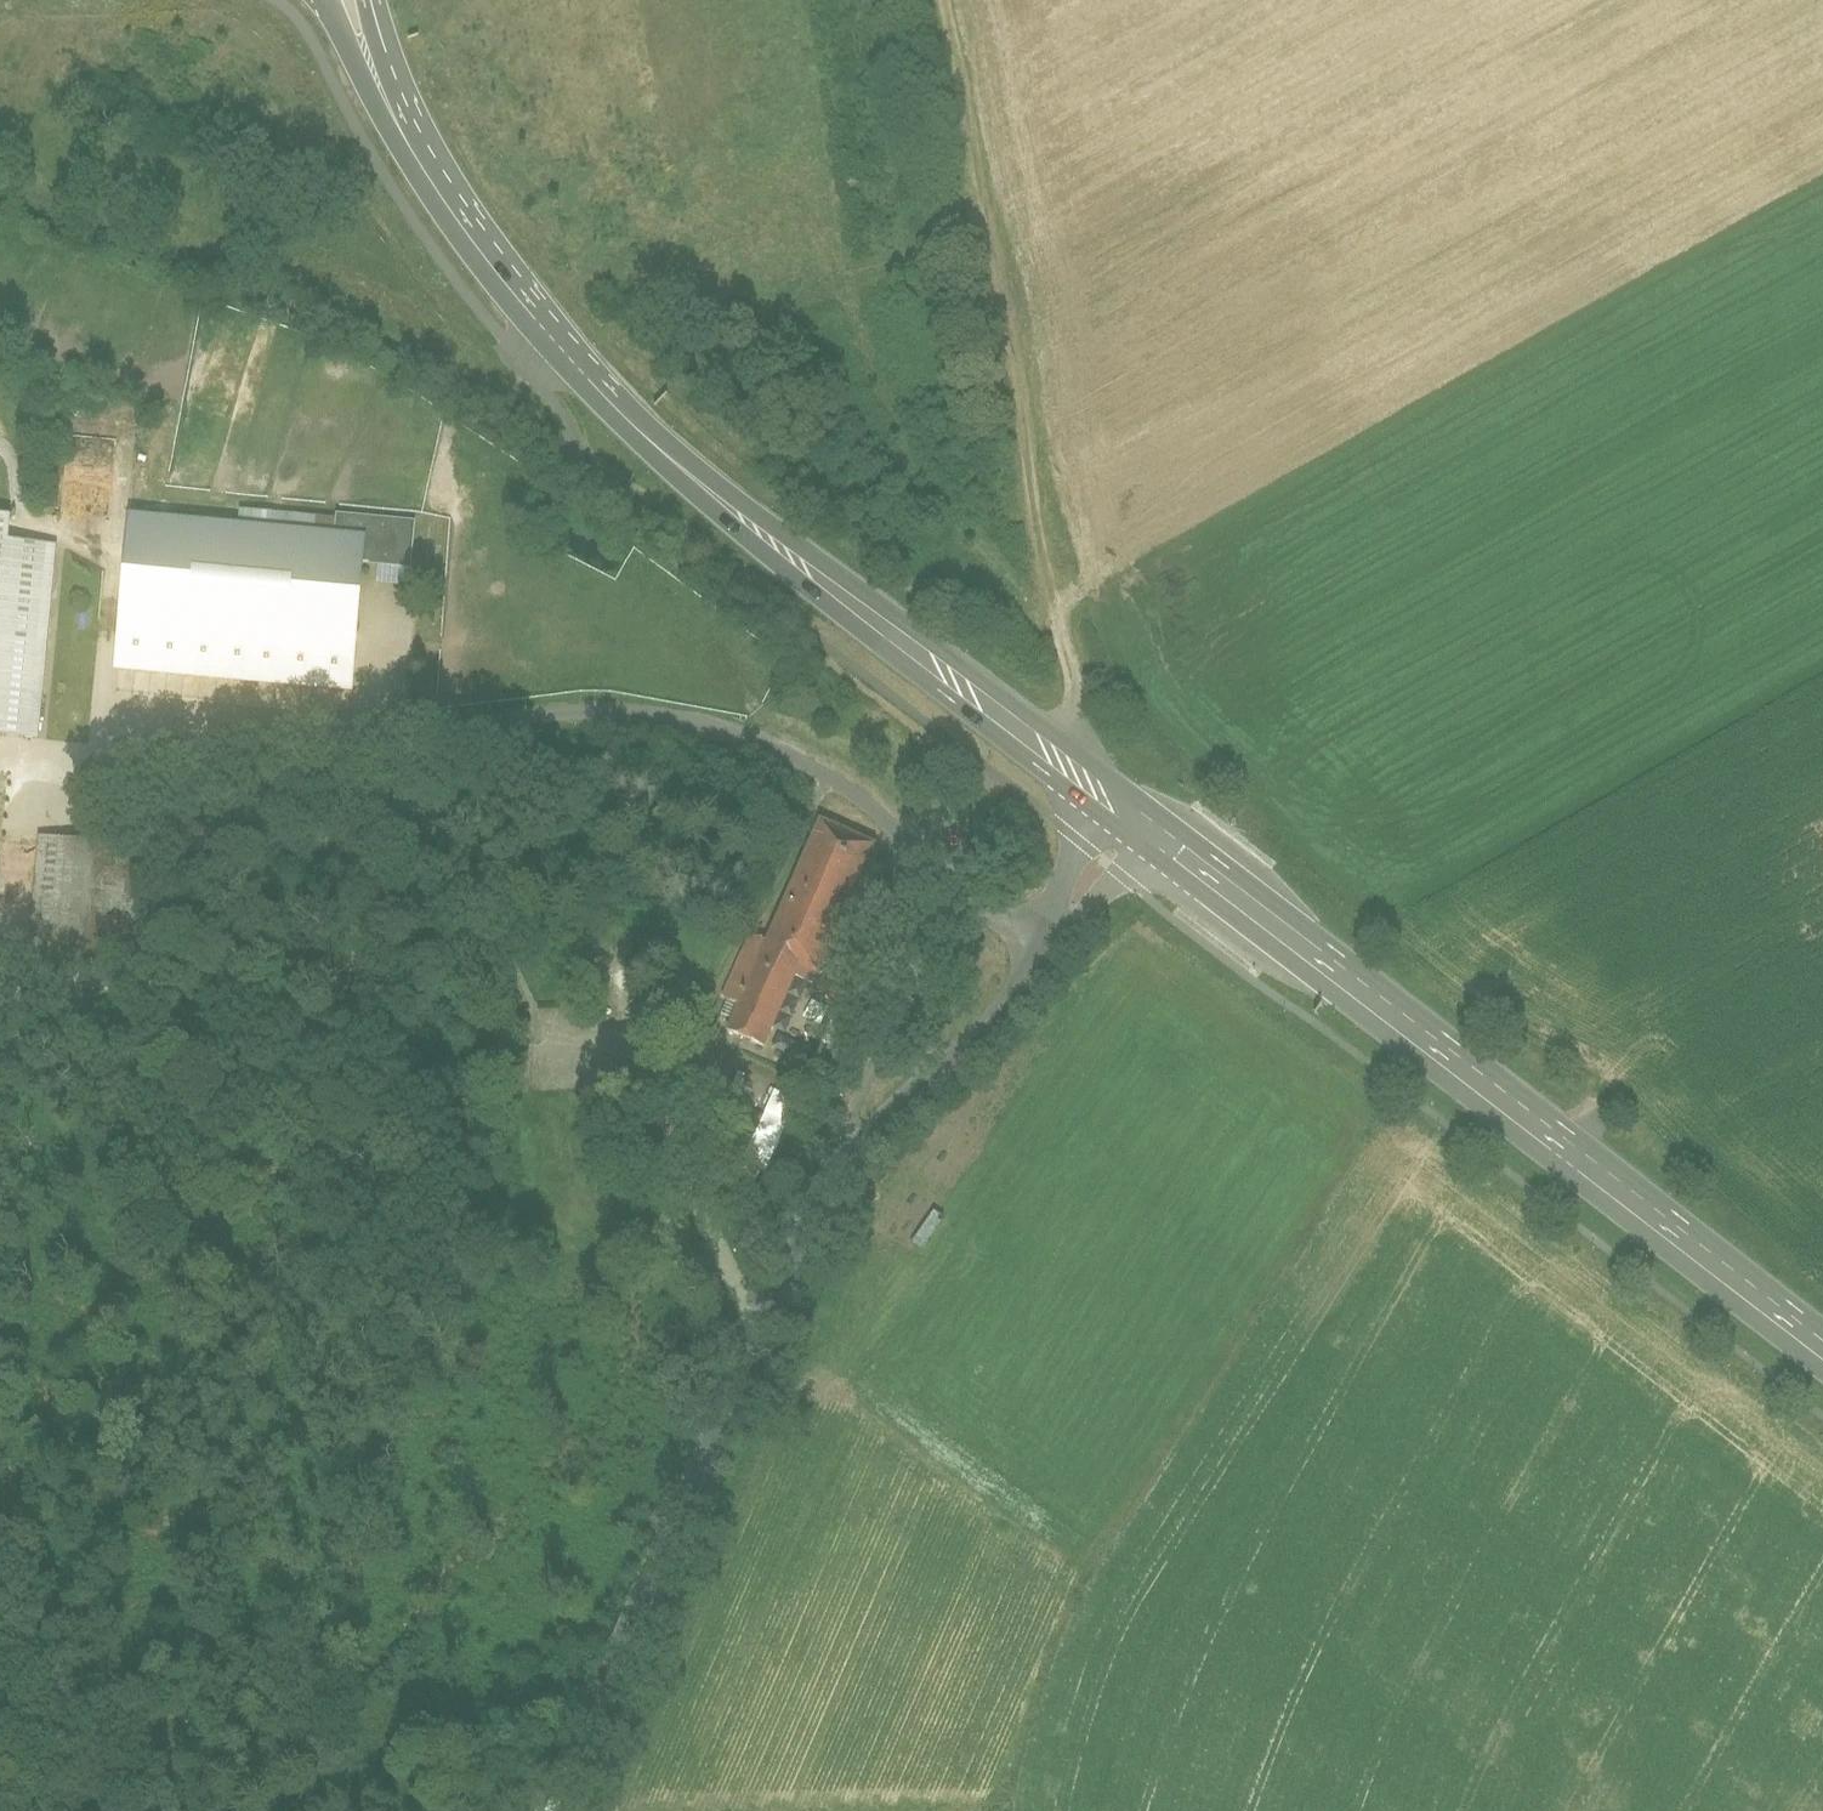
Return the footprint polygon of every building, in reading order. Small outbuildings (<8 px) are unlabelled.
[(335,533),(135,514),(120,667),(354,688),(360,597),(418,601),(425,524),(337,518),(335,533)] [(0,516),(0,733),(42,736),(61,521),(0,516)] [(804,971),(820,978),(880,844),(823,819),(768,944),(750,936),(711,1024),(769,1050),(804,971)] [(98,846),(33,840),(25,912),(90,919),(98,846)]
